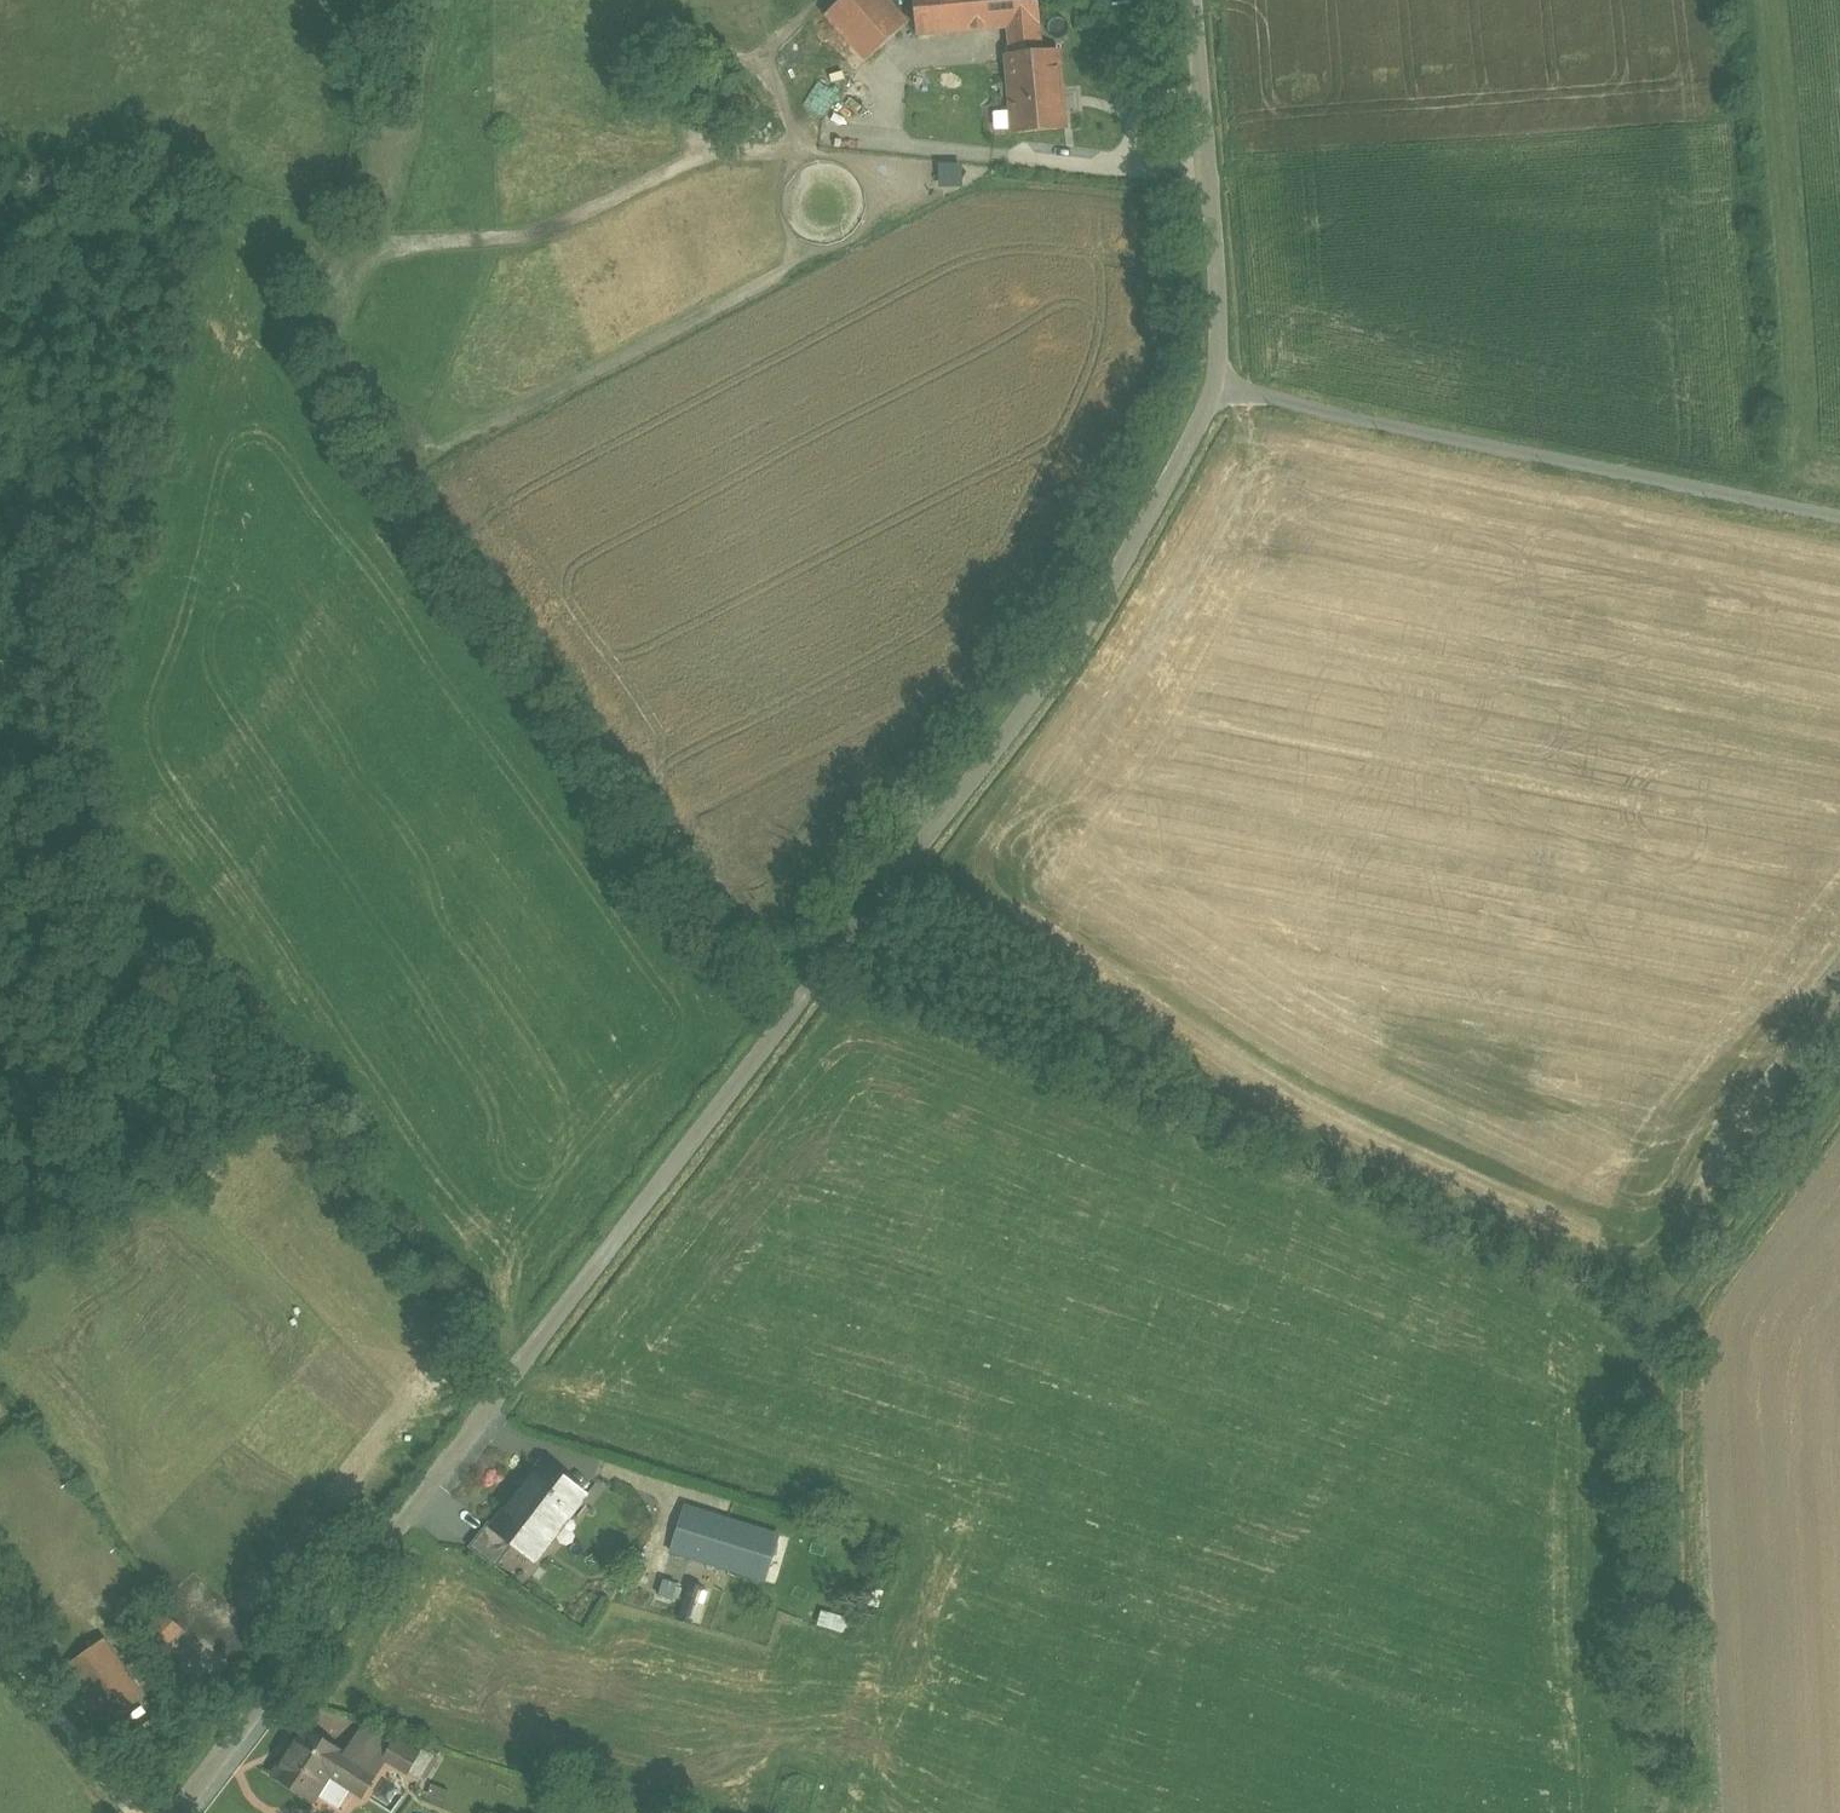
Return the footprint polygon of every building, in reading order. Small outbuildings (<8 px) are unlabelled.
[(649,16),(666,0),(634,0),(649,16)] [(802,36),(843,82),(910,22),(890,0),(842,0),(802,36)] [(917,34),(1009,26),(1010,26),(1008,2),(1016,1),(1016,0),(914,0),(917,34)] [(1016,1),(1008,2),(1010,26),(1009,26),(1012,54),(1007,55),(1015,133),(1065,128),(1058,50),(1042,51),(1039,24),(1041,24),(1039,0),(1016,0),(1016,1)] [(546,1463),(517,1500),(514,1498),(493,1525),(491,1524),(490,1525),(514,1543),(519,1537),(535,1550),(567,1508),(573,1513),(587,1495),(546,1463)] [(722,1516),(685,1505),(671,1551),(707,1563),(722,1516)] [(801,1541),(722,1516),(707,1563),(787,1588),(801,1541)] [(514,1543),(490,1525),(491,1524),(489,1521),(469,1546),(496,1567),(514,1543)] [(688,1586),(678,1618),(698,1625),(708,1592),(688,1586)] [(163,1616),(145,1637),(158,1649),(176,1628),(163,1616)] [(99,1633),(56,1662),(98,1724),(140,1696),(99,1633)] [(344,1753),(304,1727),(274,1774),(314,1800),(331,1774),(363,1795),(376,1774),(375,1774),(385,1758),(383,1757),(392,1743),(363,1724),(344,1753)] [(418,1755),(394,1740),(392,1744),(392,1743),(383,1757),(385,1758),(408,1772),(409,1771),(418,1755)] [(419,1755),(418,1755),(409,1771),(421,1778),(423,1774),(434,1756),(422,1749),(419,1755)] [(434,1756),(423,1774),(427,1777),(438,1759),(434,1756)]
